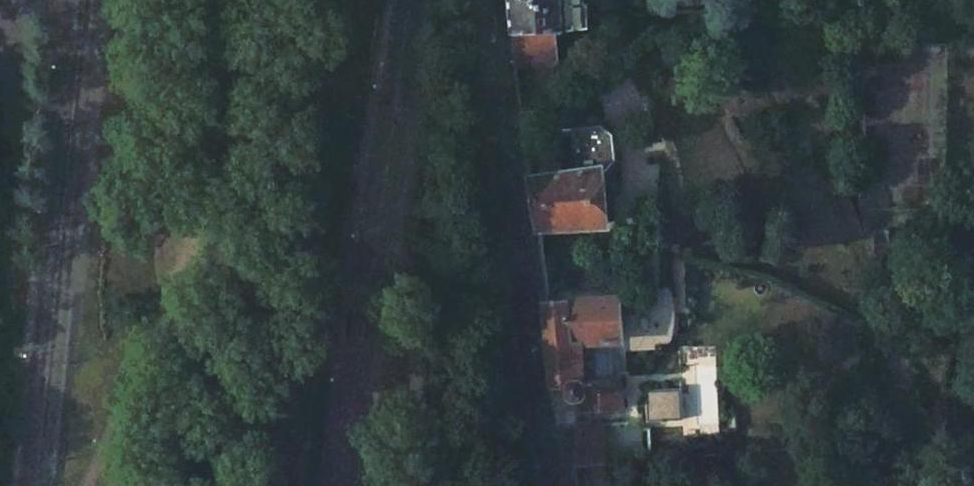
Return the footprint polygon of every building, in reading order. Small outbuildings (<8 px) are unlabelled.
[(563,0),(509,0),(511,32),(515,32),(558,30),(565,30),(563,0)] [(518,81),(561,78),(558,30),(515,32),(518,81)] [(605,169),(615,157),(612,136),(601,126),(573,129),(577,171),(601,170),(605,169)] [(606,222),(601,170),(577,171),(531,176),(540,226),(606,222)] [(878,233),(877,253),(904,254),(904,235),(878,233)] [(546,302),(553,386),(571,385),(571,395),(573,396),(574,397),(576,398),(579,398),(580,396),(581,396),(583,393),(583,381),(597,380),(619,378),(616,340),(621,340),(618,296),(546,302)] [(580,396),(579,398),(578,411),(626,410),(624,378),(619,378),(597,380),(583,381),(583,393),(581,396),(580,396)] [(681,389),(645,391),(646,423),(682,421),(681,389)] [(603,426),(576,426),(570,466),(571,469),(604,466),(603,426)]
